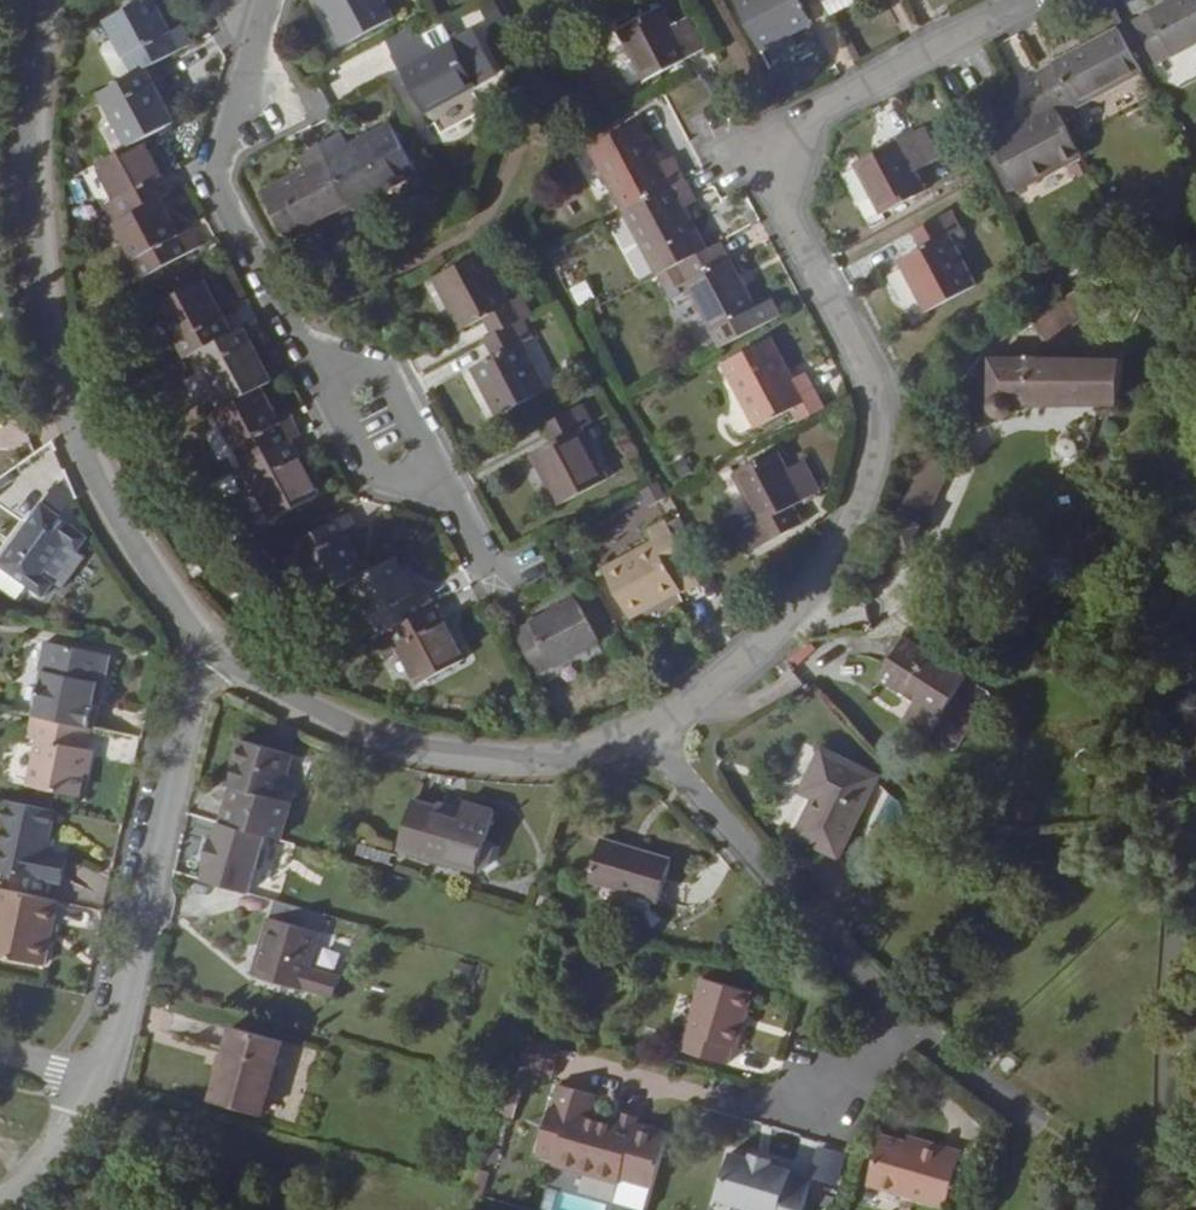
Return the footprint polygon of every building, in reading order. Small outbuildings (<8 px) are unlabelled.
[(201,42),(189,21),(178,26),(163,0),(140,0),(111,15),(142,74),(154,66),(201,42)] [(347,42),(397,18),(387,0),(325,0),(347,42)] [(619,22),(648,74),(707,42),(690,10),(673,18),(663,0),(660,0),(619,22)] [(765,43),(813,18),(804,0),(742,0),(765,43)] [(834,11),(854,0),(827,0),(834,11)] [(1138,16),(1160,58),(1195,40),(1195,0),(1168,0),(1138,16)] [(1082,47),(1044,68),(1067,110),(1148,68),(1125,25),(1082,47)] [(444,28),(427,37),(436,55),(454,45),(444,28)] [(839,67),(857,57),(843,29),(825,38),(839,67)] [(436,55),(427,37),(393,54),(400,65),(427,116),(480,87),(497,77),(475,34),(454,45),(436,55)] [(142,74),(107,91),(135,145),(148,138),(181,120),(154,66),(142,74)] [(1053,173),(1090,153),(1071,118),(1069,119),(1060,104),(1040,114),(1046,129),(1005,151),(1023,187),(1053,173)] [(642,115),(591,143),(625,209),(692,174),(678,148),(663,155),(642,115)] [(932,118),(859,157),(886,207),(930,183),(921,163),(948,148),(932,118)] [(346,132),(325,144),(358,203),(421,168),(397,122),(354,145),(346,132)] [(177,190),(148,138),(135,145),(101,163),(118,194),(108,199),(119,222),(164,197),(177,190)] [(358,203),(325,144),(303,156),(309,168),(269,190),(295,238),(358,203)] [(659,272),(711,244),(690,203),(703,194),(692,174),(625,209),(659,272)] [(184,233),(164,197),(119,222),(149,277),(205,248),(194,228),(184,233)] [(959,203),(917,224),(926,243),(904,256),(931,306),(982,280),(956,230),(969,222),(959,203)] [(722,344),(784,312),(775,294),(759,303),(724,237),(711,244),(659,272),(668,290),(689,279),(722,344)] [(531,316),(541,311),(530,289),(518,296),(493,249),(443,276),(468,324),(490,313),(500,332),(531,316)] [(1119,261),(1103,270),(1107,278),(1122,268),(1119,261)] [(200,350),(237,330),(208,277),(163,301),(192,355),(200,350)] [(569,285),(576,304),(593,298),(586,278),(569,285)] [(500,332),(491,337),(501,356),(480,368),(505,415),(553,389),(528,344),(542,336),(531,316),(500,332)] [(277,379),(247,325),(237,330),(200,350),(231,405),(267,385),(277,379)] [(796,403),(822,389),(809,365),(795,372),(774,332),(724,359),(757,422),(796,403)] [(1055,352),(996,350),(993,398),(996,407),(1005,411),(1010,411),(1017,407),(1021,403),(1023,394),(1123,395),(1123,343),(1093,343),(1093,352),(1055,352)] [(284,418),(267,385),(231,405),(220,410),(248,463),(295,439),(305,433),(295,412),(284,418)] [(803,418),(829,403),(822,389),(796,403),(803,418)] [(592,398),(552,419),(560,437),(537,450),(564,500),(618,472),(593,421),(602,416),(592,398)] [(949,405),(935,441),(957,449),(970,413),(949,405)] [(323,492),(295,439),(248,463),(237,470),(247,490),(260,485),(277,517),(323,492)] [(794,518),(803,512),(798,504),(830,487),(812,455),(794,465),(783,446),(739,470),(767,520),(754,526),(765,546),(799,528),(794,518)] [(77,536),(87,543),(96,530),(55,494),(11,555),(56,588),(64,576),(55,567),(77,536)] [(352,579),(362,574),(344,539),(353,532),(342,511),(284,544),(312,600),(352,579)] [(808,523),(803,512),(794,518),(799,528),(808,523)] [(675,564),(691,556),(669,515),(648,527),(656,539),(607,567),(633,616),(686,588),(675,564)] [(93,547),(87,543),(77,536),(55,567),(64,576),(70,580),(93,547)] [(419,591),(399,554),(362,574),(352,579),(382,634),(440,603),(431,585),(419,591)] [(702,579),(691,556),(675,564),(686,588),(702,579)] [(583,593),(518,628),(543,672),(607,638),(583,593)] [(470,659),(440,603),(382,634),(393,654),(403,650),(422,684),(470,659)] [(906,644),(890,670),(893,673),(887,682),(923,705),(911,724),(939,740),(950,721),(956,725),(969,707),(961,702),(972,684),(937,663),(943,653),(915,636),(909,646),(906,644)] [(59,668),(47,711),(50,712),(101,726),(112,685),(121,679),(127,656),(63,639),(56,668),(59,668)] [(101,726),(50,712),(44,733),(53,735),(41,782),(87,793),(100,746),(96,744),(101,726)] [(235,796),(225,816),(269,829),(290,833),(300,793),(289,790),(301,746),(254,732),(240,776),(252,779),(246,799),(235,796)] [(819,747),(802,785),(815,791),(800,829),(839,845),(872,769),(819,747)] [(252,779),(240,776),(235,796),(246,799),(252,779)] [(66,808),(19,796),(3,863),(62,877),(68,851),(62,849),(56,848),(59,835),(66,808)] [(450,849),(480,858),(495,814),(464,803),(460,816),(438,809),(439,805),(415,796),(400,845),(446,862),(450,849)] [(269,829),(225,816),(217,835),(213,835),(207,857),(209,858),(204,876),(251,890),(269,829)] [(207,857),(213,835),(206,833),(201,855),(207,857)] [(66,837),(59,835),(56,848),(62,849),(66,837)] [(669,859),(600,839),(589,880),(658,899),(669,859)] [(476,871),(480,858),(450,849),(446,862),(476,871)] [(68,851),(62,877),(70,880),(78,853),(68,851)] [(12,886),(0,937),(0,952),(54,966),(60,942),(54,938),(59,921),(65,924),(70,900),(12,886)] [(303,924),(308,906),(273,897),(253,971),(336,993),(342,971),(311,964),(320,928),(303,924)] [(54,938),(60,942),(65,924),(59,921),(54,938)] [(756,989),(706,974),(686,1045),(732,1057),(737,1039),(741,1041),(756,989)] [(284,1036),(233,1023),(215,1096),(264,1110),(284,1036)] [(549,1078),(560,1042),(526,1032),(515,1068),(549,1078)] [(625,1174),(657,1183),(672,1129),(640,1120),(625,1116),(620,1115),(619,1119),(589,1111),(595,1088),(565,1079),(558,1102),(555,1102),(545,1135),(563,1139),(558,1155),(557,1160),(623,1178),(625,1174)] [(513,1117),(520,1091),(502,1086),(495,1113),(513,1117)] [(625,1116),(640,1120),(642,1111),(627,1107),(625,1116)] [(944,1150),(946,1142),(910,1131),(908,1139),(944,1150)] [(964,1148),(946,1142),(944,1150),(908,1139),(885,1132),(868,1186),(946,1209),(964,1148)] [(541,1149),(558,1155),(563,1139),(545,1135),(541,1149)] [(732,1147),(717,1192),(738,1198),(742,1206),(752,1209),(756,1206),(769,1209),(802,1209),(812,1175),(792,1169),(793,1166),(774,1159),(775,1154),(754,1147),(752,1153),(732,1147)] [(593,1199),(610,1201),(613,1180),(595,1178),(593,1199)] [(604,1201),(552,1191),(548,1209),(602,1209),(604,1201)]
